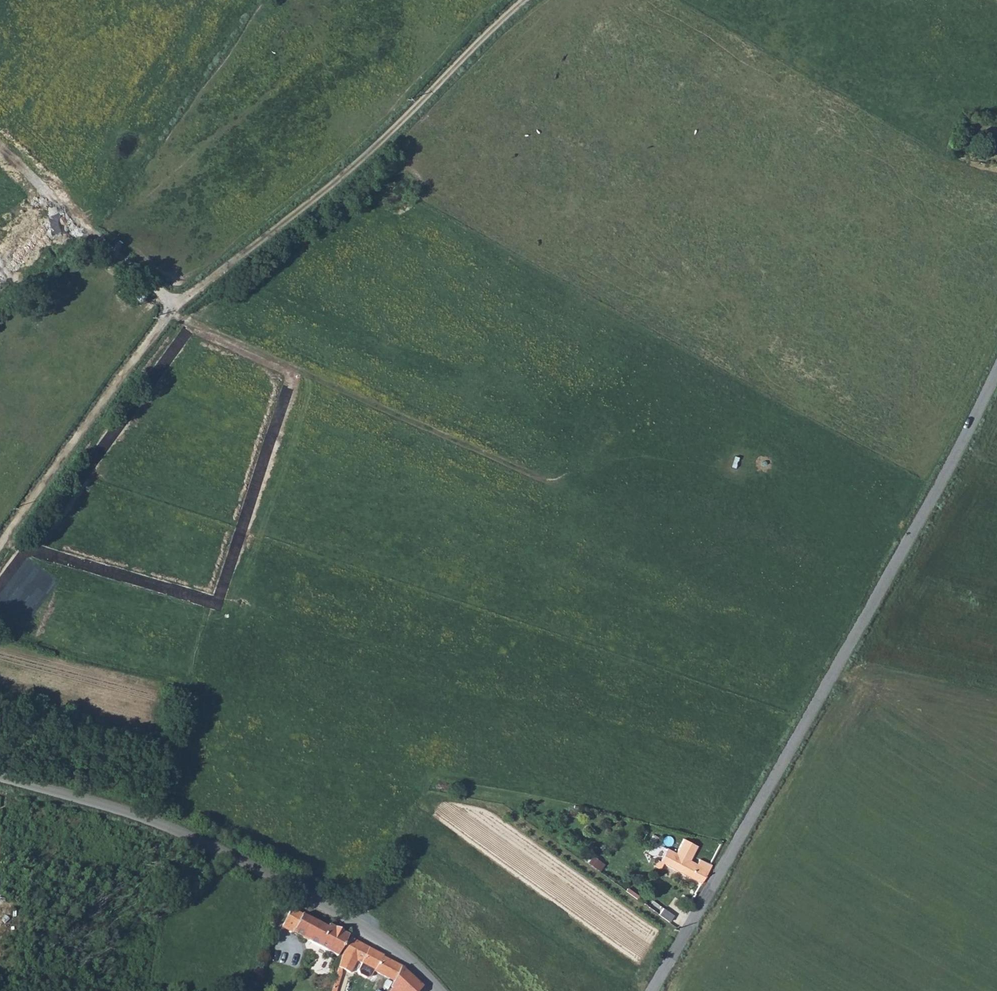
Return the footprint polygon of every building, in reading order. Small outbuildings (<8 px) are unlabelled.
[(660,869),(663,864),(701,884),(712,866),(700,860),(697,864),(689,860),(697,847),(683,839),(675,853),(666,849),(664,848),(661,853),(664,854),(660,861),(657,860),(654,866),(660,869)] [(662,846),(655,843),(651,850),(658,853),(662,846)] [(592,854),(588,862),(602,870),(606,861),(592,854)] [(669,922),(673,916),(663,908),(658,915),(669,922)] [(282,927),(337,956),(349,935),(328,925),(327,928),(291,909),(284,923),(282,927)] [(374,971),(394,981),(401,967),(383,956),(384,955),(350,938),(343,953),(336,974),(341,976),(341,973),(342,969),(350,973),(356,961),(375,970),(374,971)]
